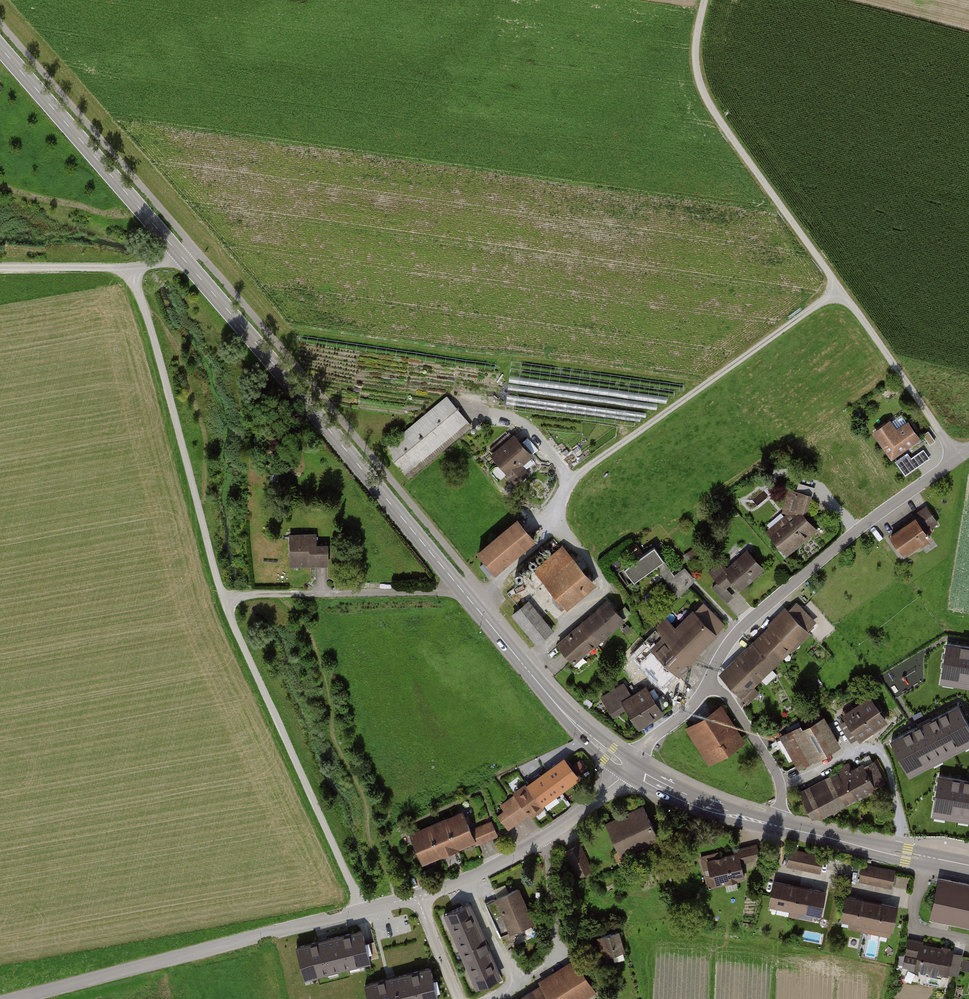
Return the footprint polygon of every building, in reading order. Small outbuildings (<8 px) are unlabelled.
[(448,397),(384,450),(409,480),(473,427),(448,397)] [(891,417),(872,430),(891,458),(922,437),(909,418),(897,426),(891,417)] [(928,430),(923,433),(930,444),(935,440),(928,430)] [(493,452),(513,436),(510,432),(490,448),(493,452)] [(517,435),(492,455),(518,487),(533,475),(526,467),(536,459),(517,435)] [(930,458),(923,448),(911,457),(907,452),(895,460),(906,475),(930,458)] [(766,530),(788,557),(820,532),(807,517),(812,497),(790,491),(784,517),(766,530)] [(916,517),(890,535),(904,556),(932,536),(928,530),(937,523),(925,505),(913,513),(916,517)] [(479,552),(494,571),(534,539),(518,520),(479,552)] [(317,535),(290,536),(292,568),(330,566),(329,546),(318,547),(317,535)] [(535,571),(569,612),(598,588),(564,547),(535,571)] [(625,567),(634,582),(656,566),(678,596),(696,580),(684,567),(674,574),(654,547),(625,567)] [(734,585),(742,594),(766,572),(749,552),(728,571),(722,564),(710,575),(726,593),(734,585)] [(485,563),(480,567),(488,577),(493,573),(485,563)] [(608,602),(581,625),(596,642),(623,619),(608,602)] [(531,603),(514,617),(538,647),(555,634),(531,603)] [(656,629),(687,661),(723,625),(702,604),(676,630),(665,620),(656,629)] [(788,610),(722,675),(747,701),(757,691),(751,684),(816,622),(799,605),(791,613),(788,610)] [(558,644),(574,662),(596,642),(581,625),(558,644)] [(687,661),(656,629),(644,641),(654,652),(675,673),(687,661)] [(947,644),(941,680),(968,685),(968,647),(947,644)] [(675,673),(654,652),(641,665),(662,685),(675,673)] [(624,704),(638,725),(670,705),(663,695),(655,700),(647,688),(633,697),(624,683),(604,695),(614,710),(624,704)] [(845,717),(863,743),(891,724),(874,698),(845,717)] [(905,771),(968,738),(968,724),(959,706),(925,723),(890,741),(905,771)] [(720,708),(687,728),(708,762),(741,742),(720,708)] [(804,725),(781,738),(799,771),(843,747),(827,718),(806,730),(804,725)] [(566,759),(529,786),(528,785),(515,794),(517,796),(501,808),(505,814),(500,817),(511,832),(532,817),(534,821),(547,812),(544,808),(582,781),(566,759)] [(831,776),(799,793),(811,815),(822,814),(874,787),(883,782),(873,762),(856,770),(855,767),(850,768),(848,765),(840,769),(841,771),(839,772),(841,777),(834,781),(831,776)] [(941,777),(936,809),(968,814),(968,781),(941,777)] [(608,824),(622,858),(660,842),(645,808),(608,824)] [(412,835),(425,867),(477,845),(478,847),(498,839),(491,822),(471,831),(464,813),(412,835)] [(701,859),(709,891),(747,881),(744,866),(763,861),(759,845),(701,859)] [(582,846),(567,853),(578,879),(593,873),(582,846)] [(826,857),(791,850),(788,866),(822,873),(826,857)] [(894,871),(863,865),(860,880),(891,887),(894,871)] [(930,916),(968,924),(968,887),(937,880),(930,916)] [(786,884),(776,882),(771,905),(822,915),(827,893),(810,889),(786,884)] [(487,902),(501,935),(532,922),(517,889),(487,902)] [(857,899),(848,897),(843,920),(891,930),(896,907),(882,904),(857,899)] [(450,908),(443,911),(475,986),(502,975),(491,949),(485,935),(474,910),(470,900),(450,908)] [(362,930),(297,947),(303,970),(305,978),(316,975),(327,972),(333,970),(337,969),(348,966),(354,965),(358,964),(370,961),(362,930)] [(621,932),(599,939),(605,958),(627,952),(621,932)] [(955,951),(910,942),(904,969),(950,979),(955,951)] [(541,986),(520,998),(593,998),(592,998),(597,994),(576,960),(539,982),(541,986)] [(365,985),(369,998),(436,998),(438,998),(431,968),(365,985)]
